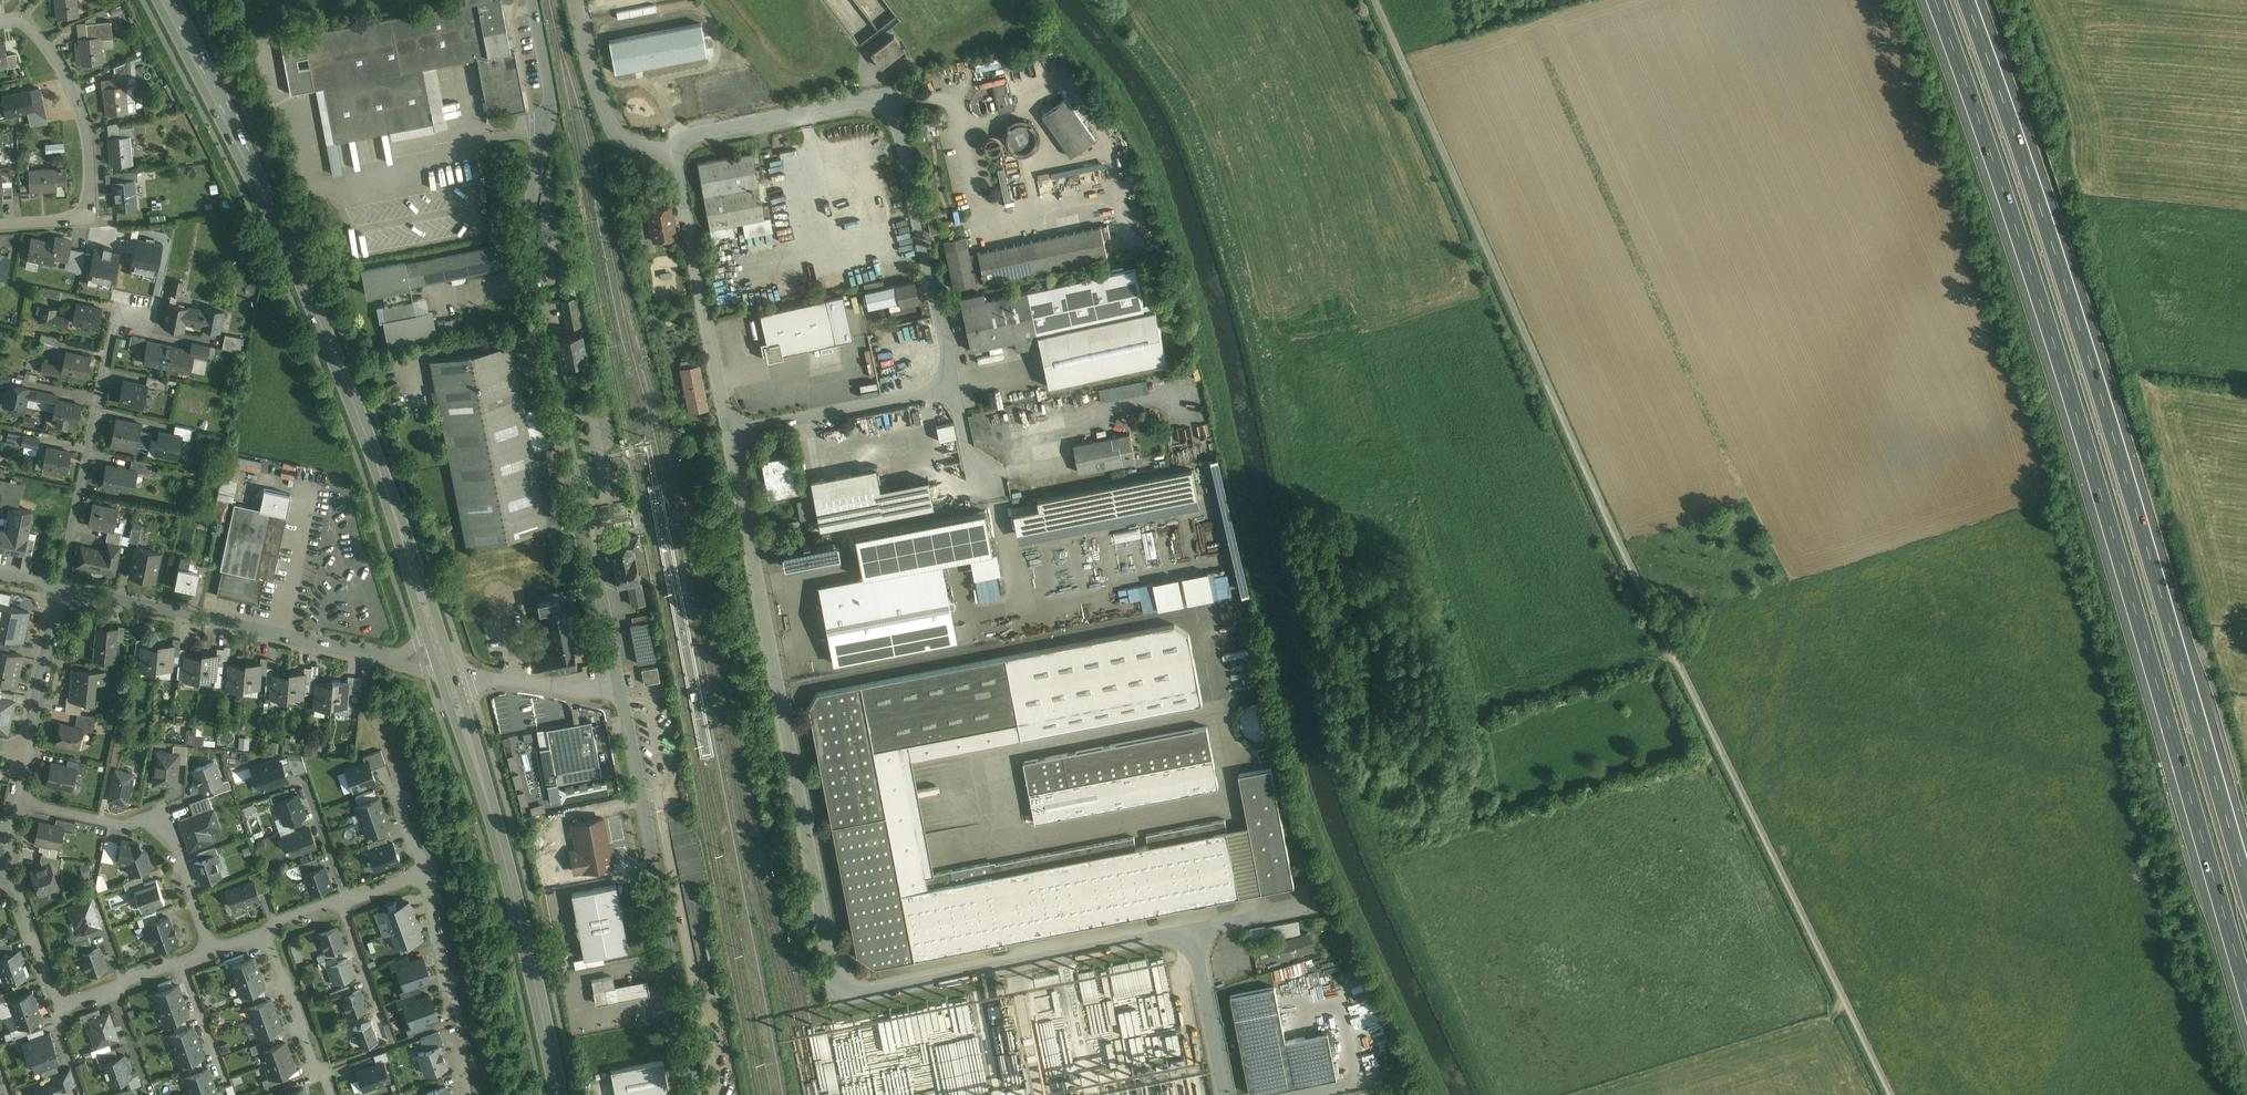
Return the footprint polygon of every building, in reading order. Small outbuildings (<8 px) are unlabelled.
[(58,18),(78,16),(76,0),(56,0),(58,18)] [(477,1),(488,56),(511,52),(511,51),(501,0),(483,0),(477,1)] [(466,3),(303,35),(307,58),(309,67),(314,90),(324,88),(423,69),(477,58),(488,56),(477,1),(466,3)] [(656,5),(617,13),(618,19),(657,11),(656,5)] [(111,21),(98,22),(99,30),(87,32),(87,38),(100,37),(100,39),(113,38),(111,21)] [(98,22),(86,23),(87,32),(99,30),(98,22)] [(701,22),(609,40),(615,73),(707,55),(701,22)] [(303,35),(280,40),(291,95),(314,90),(309,67),(299,69),(298,60),(307,58),(303,35)] [(894,36),(871,54),(881,67),(905,49),(894,36)] [(87,38),(80,38),(82,65),(102,63),(100,39),(100,37),(87,38)] [(488,56),(477,58),(489,117),(526,109),(514,50),(511,51),(511,52),(488,56)] [(16,53),(6,55),(8,63),(7,64),(8,68),(18,66),(16,53)] [(986,58),(988,68),(1005,66),(1004,56),(986,58)] [(130,60),(114,67),(115,73),(120,73),(120,72),(122,72),(122,71),(131,70),(130,60)] [(423,69),(324,88),(335,142),(434,123),(423,69)] [(122,72),(120,72),(120,73),(115,73),(115,77),(110,78),(110,79),(101,80),(102,89),(105,89),(104,88),(125,87),(129,86),(128,77),(132,76),(131,70),(122,71),(122,72)] [(982,76),(976,78),(979,90),(985,88),(982,76)] [(1008,83),(994,87),(1000,112),(1014,109),(1008,83)] [(125,87),(104,88),(105,89),(107,114),(127,112),(125,87)] [(39,88),(3,96),(7,116),(28,111),(30,120),(46,116),(39,88)] [(1067,98),(1042,116),(1072,157),(1097,140),(1067,98)] [(46,116),(30,120),(32,126),(47,124),(46,116)] [(120,122),(108,125),(109,139),(121,138),(120,128),(121,128),(120,122)] [(1035,143),(1036,137),(1035,132),(1032,127),(1027,124),(1021,123),(1015,124),(1011,127),(1007,132),(1006,138),(1008,143),(1011,148),(1016,151),(1022,152),(1027,151),(1032,148),(1035,143)] [(121,128),(120,128),(121,138),(130,137),(134,137),(133,127),(121,128)] [(121,138),(109,139),(112,165),(132,163),(130,137),(121,138)] [(997,147),(998,145),(997,143),(996,141),(994,140),(992,139),(990,140),(989,141),(988,143),(987,145),(988,147),(989,148),(990,150),(993,150),(995,150),(996,148),(997,147)] [(48,143),(48,152),(67,151),(67,142),(48,143)] [(752,153),(698,164),(704,196),(758,186),(755,171),(756,171),(757,171),(756,169),(755,170),(752,153)] [(468,172),(465,160),(453,163),(456,175),(468,172)] [(1039,174),(1041,181),(1110,167),(1108,160),(1039,174)] [(440,182),(452,180),(449,167),(437,170),(440,182)] [(1010,168),(1003,169),(1005,200),(1012,200),(1010,168)] [(56,169),(29,171),(30,184),(30,191),(56,190),(57,189),(56,169)] [(66,169),(56,169),(57,189),(56,190),(56,197),(67,196),(67,189),(66,169)] [(137,170),(124,172),(125,181),(134,180),(134,181),(138,181),(137,170)] [(757,171),(756,171),(758,184),(765,182),(762,170),(757,171)] [(124,172),(116,173),(117,182),(125,181),(124,172)] [(117,182),(114,182),(116,209),(137,207),(134,181),(134,180),(125,181),(117,182)] [(765,182),(758,184),(761,197),(767,195),(765,182)] [(30,184),(20,185),(21,198),(31,198),(30,191),(30,184)] [(12,186),(3,186),(3,193),(2,193),(3,199),(13,199),(12,186)] [(758,186),(704,196),(710,229),(743,223),(765,219),(762,206),(758,186)] [(765,219),(743,223),(746,237),(772,232),(769,205),(762,206),(765,219)] [(670,207),(649,211),(655,241),(675,237),(670,207)] [(1101,226),(977,253),(983,280),(984,283),(1108,256),(1101,226)] [(71,240),(56,237),(55,244),(53,256),(53,257),(67,259),(69,249),(71,240)] [(966,237),(944,241),(945,250),(967,246),(966,237)] [(55,244),(32,239),(28,258),(52,263),(53,257),(53,256),(55,244)] [(158,248),(139,245),(134,268),(154,272),(158,248)] [(406,265),(410,286),(410,287),(508,267),(504,246),(406,265)] [(967,246),(945,250),(954,289),(976,284),(975,282),(983,280),(977,253),(969,255),(967,246)] [(86,253),(69,249),(67,259),(65,266),(82,269),(86,253)] [(95,249),(88,277),(114,283),(120,255),(95,249)] [(0,254),(0,278),(5,279),(9,258),(1,256),(1,254),(0,254)] [(405,263),(362,271),(367,295),(382,292),(410,286),(406,265),(405,263)] [(1136,269),(1028,292),(1037,336),(1146,313),(1136,269)] [(174,280),(165,278),(162,292),(171,295),(174,280)] [(183,282),(174,280),(171,295),(180,296),(183,282)] [(883,280),(864,285),(866,293),(885,289),(883,280)] [(915,282),(896,286),(899,301),(900,306),(909,304),(909,305),(911,306),(916,305),(917,303),(917,302),(919,302),(915,282)] [(59,301),(61,289),(44,286),(42,297),(59,301)] [(410,286),(382,292),(385,307),(413,302),(410,287),(410,286)] [(885,289),(866,293),(869,308),(889,303),(889,304),(899,301),(896,286),(885,289)] [(1028,292),(986,301),(985,301),(962,307),(971,351),(1015,341),(1017,351),(1039,346),(1037,336),(1028,292)] [(984,294),(960,299),(962,307),(985,301),(984,294)] [(843,296),(826,300),(836,343),(853,339),(843,296)] [(575,297),(562,300),(567,329),(581,326),(575,297)] [(826,300),(760,314),(766,342),(760,343),(763,355),(766,354),(767,361),(784,358),(783,355),(836,343),(826,300)] [(413,302),(385,307),(388,321),(416,315),(413,302)] [(101,308),(77,303),(73,323),(97,328),(101,308)] [(189,307),(169,303),(166,318),(164,327),(183,331),(185,322),(189,307)] [(206,311),(189,307),(185,322),(186,322),(186,319),(193,320),(192,324),(202,326),(203,326),(205,316),(205,315),(206,311)] [(223,311),(206,308),(206,311),(205,315),(205,316),(203,326),(202,326),(202,327),(219,331),(223,311)] [(55,312),(43,310),(42,315),(40,315),(40,319),(41,319),(40,322),(52,324),(53,318),(54,318),(54,315),(55,312)] [(1146,313),(1037,336),(1039,346),(1048,387),(1167,361),(1156,311),(1146,313)] [(388,321),(384,322),(388,344),(437,335),(432,312),(416,315),(388,321)] [(69,318),(54,315),(54,318),(53,318),(52,324),(67,327),(69,318)] [(457,318),(451,319),(453,331),(459,330),(457,318)] [(445,320),(439,322),(441,334),(448,333),(445,320)] [(581,333),(558,337),(563,364),(586,360),(581,333)] [(59,338),(42,334),(40,343),(57,346),(59,338)] [(244,338),(225,334),(222,348),(241,352),(244,338)] [(140,338),(131,336),(129,349),(137,351),(140,338)] [(147,339),(140,338),(137,351),(146,353),(148,341),(146,341),(147,339)] [(172,346),(148,341),(146,353),(144,359),(154,361),(153,364),(168,367),(172,346)] [(209,345),(194,342),(192,350),(194,351),(193,357),(206,359),(209,345)] [(512,345),(430,361),(439,404),(520,388),(512,345)] [(192,350),(172,346),(168,367),(190,372),(193,357),(194,351),(192,350)] [(91,357),(67,352),(63,372),(87,377),(91,357)] [(697,358),(680,361),(682,369),(699,366),(697,358)] [(58,366),(43,363),(42,371),(56,375),(58,366)] [(682,369),(690,412),(707,409),(699,366),(682,369)] [(9,382),(10,374),(0,374),(0,382),(9,382)] [(167,380),(148,376),(146,385),(147,385),(147,386),(165,390),(167,380)] [(146,385),(124,381),(120,402),(142,407),(147,386),(147,385),(146,385)] [(29,389),(8,384),(4,404),(12,405),(25,408),(29,389)] [(520,388),(439,404),(466,546),(548,530),(547,525),(542,499),(533,450),(525,410),(520,388)] [(1011,399),(1009,390),(1004,391),(1007,406),(1027,401),(1026,396),(1011,399)] [(59,396),(37,391),(35,400),(56,404),(57,400),(58,400),(59,396)] [(1004,391),(993,393),(996,408),(1007,406),(1004,391)] [(58,400),(57,400),(56,404),(53,419),(58,420),(56,425),(67,428),(68,423),(77,425),(81,405),(58,400)] [(599,403),(591,405),(592,412),(600,411),(599,403)] [(538,422),(535,408),(525,410),(533,450),(545,447),(545,448),(550,447),(545,421),(538,422)] [(921,411),(914,412),(917,425),(923,424),(921,411)] [(26,415),(24,424),(35,426),(37,417),(26,415)] [(151,419),(137,416),(135,423),(142,424),(142,425),(149,426),(151,419)] [(135,423),(116,419),(111,444),(120,446),(121,444),(136,447),(136,449),(137,450),(142,425),(142,424),(135,423)] [(959,423),(942,425),(944,440),(961,438),(959,423)] [(182,436),(163,432),(159,434),(155,453),(177,457),(182,436)] [(24,436),(13,434),(11,444),(22,446),(22,445),(24,436)] [(1130,434),(1118,436),(1124,464),(1136,462),(1130,434)] [(40,439),(24,436),(22,445),(38,448),(40,439)] [(1118,436),(1075,444),(1080,472),(1124,464),(1118,436)] [(71,452),(47,447),(44,462),(43,467),(44,467),(65,471),(67,472),(71,452)] [(545,447),(533,450),(542,499),(555,496),(545,448),(545,447)] [(242,457),(241,469),(263,470),(264,459),(242,457)] [(793,458),(762,464),(769,499),(799,493),(793,458)] [(1220,458),(1213,459),(1245,595),(1252,593),(1220,458)] [(152,463),(132,459),(130,469),(136,471),(136,472),(149,474),(152,463)] [(44,462),(37,461),(36,467),(43,469),(44,467),(43,467),(44,462)] [(130,469),(107,465),(105,476),(109,476),(107,486),(127,490),(129,483),(134,484),(136,472),(136,471),(130,469)] [(65,471),(44,467),(43,469),(42,473),(64,478),(65,471)] [(240,468),(233,467),(231,480),(237,481),(240,468)] [(240,468),(237,481),(244,482),(246,470),(240,468)] [(876,468),(810,481),(820,529),(885,516),(880,489),(876,468)] [(1193,470),(1039,500),(1040,509),(1015,514),(1018,532),(1198,496),(1193,470)] [(1051,490),(1052,496),(1113,485),(1112,479),(1051,490)] [(0,480),(0,491),(2,491),(2,492),(9,493),(11,483),(0,480)] [(928,480),(880,489),(885,516),(933,507),(928,480)] [(23,485),(11,483),(9,493),(13,507),(18,508),(23,485)] [(291,494),(264,488),(260,509),(270,511),(287,514),(291,494)] [(555,496),(542,499),(547,525),(554,523),(555,526),(560,524),(555,496)] [(235,503),(217,500),(213,518),(231,522),(235,503)] [(806,500),(799,501),(803,521),(810,519),(806,500)] [(119,509),(93,503),(88,525),(108,530),(114,531),(114,530),(119,509)] [(260,509),(235,503),(231,522),(221,569),(223,569),(256,576),(270,511),(260,509)] [(18,508),(13,507),(10,519),(11,520),(11,519),(30,523),(32,511),(18,508)] [(287,514),(270,511),(256,576),(264,578),(273,580),(287,514)] [(984,511),(854,536),(859,564),(990,539),(984,511)] [(30,523),(11,519),(11,520),(10,528),(28,531),(30,523)] [(568,527),(555,529),(557,536),(569,533),(568,527)] [(28,531),(10,528),(9,532),(7,545),(24,549),(28,531)] [(141,530),(132,528),(129,541),(138,543),(141,530)] [(1116,544),(1145,539),(1148,558),(1158,556),(1154,531),(1142,533),(1141,528),(1114,533),(1116,544)] [(0,530),(0,549),(6,550),(7,545),(9,532),(0,530)] [(114,531),(108,530),(106,540),(109,541),(120,543),(123,532),(114,530),(114,531)] [(638,535),(609,541),(612,554),(613,561),(618,586),(629,584),(633,605),(643,603),(639,582),(640,582),(633,550),(640,548),(638,535)] [(120,543),(109,541),(107,553),(118,555),(120,543)] [(809,544),(803,546),(803,549),(803,550),(782,555),(784,567),(840,556),(837,544),(810,549),(810,547),(809,544)] [(24,549),(7,545),(6,550),(23,554),(24,549)] [(778,546),(765,549),(768,562),(781,559),(778,546)] [(161,553),(137,547),(131,577),(154,582),(161,553)] [(107,553),(82,548),(78,565),(114,573),(118,555),(107,553)] [(212,557),(205,555),(202,568),(209,570),(212,557)] [(191,559),(181,557),(179,568),(175,587),(176,586),(195,590),(195,592),(199,572),(188,570),(191,559)] [(941,564),(819,588),(834,664),(956,640),(941,564)] [(256,576),(223,569),(217,595),(259,604),(264,578),(256,576)] [(1210,572),(1184,577),(1190,604),(1215,599),(1210,572)] [(1180,579),(1155,583),(1160,610),(1185,605),(1180,579)] [(0,596),(0,602),(8,604),(9,597),(0,596)] [(559,598),(541,602),(543,611),(548,611),(548,610),(561,608),(559,598)] [(511,600),(505,601),(507,614),(513,613),(511,600)] [(0,605),(0,621),(1,621),(0,626),(0,635),(21,640),(22,640),(25,626),(27,626),(27,625),(26,625),(27,620),(28,620),(28,619),(27,619),(29,611),(0,605)] [(561,608),(548,610),(548,611),(554,640),(538,643),(539,650),(572,643),(565,607),(561,608)] [(638,663),(660,658),(651,613),(633,616),(634,623),(630,624),(638,663)] [(1175,625),(1005,657),(1017,723),(1019,730),(1021,739),(1202,703),(1189,635),(1175,625)] [(115,630),(100,629),(97,658),(113,659),(114,640),(119,641),(120,633),(115,633),(115,630)] [(0,635),(0,643),(10,645),(19,647),(21,640),(0,635)] [(144,639),(136,639),(135,656),(142,656),(143,645),(144,639)] [(181,639),(174,639),(173,644),(174,644),(173,656),(179,656),(180,648),(181,639)] [(0,643),(0,651),(9,652),(10,645),(0,643)] [(173,644),(158,643),(158,646),(156,668),(156,669),(171,670),(173,656),(174,644),(173,644)] [(539,650),(544,673),(565,669),(577,667),(572,643),(539,650)] [(143,645),(142,656),(140,670),(156,672),(156,669),(156,668),(158,646),(143,645)] [(187,649),(180,648),(179,656),(178,665),(185,666),(186,654),(187,654),(187,649)] [(224,649),(217,648),(217,653),(217,654),(216,665),(223,665),(224,657),(224,649)] [(3,683),(17,686),(23,656),(9,652),(0,651),(0,682),(3,683)] [(217,653),(201,652),(201,655),(202,656),(200,678),(215,679),(216,665),(217,654),(217,653)] [(187,654),(186,654),(185,666),(184,680),(200,681),(200,678),(202,656),(201,655),(187,654)] [(231,658),(224,657),(223,665),(222,674),(229,675),(230,664),(231,658)] [(268,658),(261,657),(260,663),(261,663),(260,674),(267,675),(267,667),(268,658)] [(1005,658),(861,685),(873,750),(1012,724),(1017,723),(1005,657),(1005,658)] [(260,663),(245,662),(245,665),(243,687),(244,687),(259,688),(260,674),(261,663),(260,663)] [(230,664),(229,675),(228,689),(243,690),(244,687),(243,687),(245,665),(230,664)] [(657,666),(642,669),(644,684),(660,681),(657,666)] [(274,667),(267,667),(267,675),(266,684),(273,684),(274,673),(274,667)] [(312,667),(305,667),(304,672),(305,672),(304,683),(310,684),(311,676),(312,667)] [(84,670),(73,669),(71,697),(71,698),(82,699),(93,700),(95,682),(103,683),(104,672),(84,670)] [(304,672),(289,671),(289,674),(287,696),(302,698),(304,683),(305,672),(304,672)] [(274,673),(273,684),(271,698),(287,700),(287,696),(289,674),(274,673)] [(311,676),(310,684),(309,693),(316,693),(317,682),(318,682),(318,676),(311,676)] [(355,676),(348,676),(348,681),(347,693),(354,693),(355,676)] [(348,681),(333,680),(332,683),(333,683),(331,706),(346,707),(347,693),(348,681)] [(318,682),(317,682),(316,693),(315,708),(331,709),(331,706),(333,683),(332,683),(318,682)] [(861,685),(817,694),(808,709),(856,955),(875,967),(914,959),(901,894),(873,750),(861,685)] [(0,690),(0,698),(2,699),(1,702),(13,705),(14,701),(13,701),(14,693),(2,690),(0,690)] [(82,699),(71,698),(71,697),(67,697),(65,713),(78,714),(81,714),(82,699)] [(7,732),(13,705),(1,702),(2,699),(0,698),(0,731),(7,732)] [(1276,728),(1278,721),(1276,714),(1272,708),(1266,704),(1259,703),(1252,705),(1246,709),(1242,715),(1240,722),(1242,729),(1246,735),(1252,739),(1259,740),(1266,739),(1272,734),(1276,728)] [(96,716),(81,714),(78,714),(75,727),(83,729),(83,730),(92,732),(96,716)] [(104,726),(114,728),(116,718),(106,716),(104,726)] [(591,721),(547,729),(553,763),(555,773),(599,765),(591,721)] [(75,727),(61,724),(57,744),(78,748),(83,729),(75,727)] [(1207,726),(998,767),(1004,797),(1213,757),(1207,726)] [(196,730),(189,730),(187,743),(194,744),(195,737),(196,730)] [(240,736),(239,748),(250,749),(250,736),(240,736)] [(1277,742),(1266,744),(1266,747),(1258,749),(1260,760),(1279,757),(1277,742)] [(120,765),(124,745),(117,744),(113,763),(120,765)] [(188,746),(174,744),(173,753),(178,754),(178,762),(186,763),(188,746)] [(173,753),(157,752),(154,784),(176,785),(178,762),(178,754),(173,753)] [(282,764),(285,771),(292,768),(295,775),(307,770),(302,755),(288,754),(290,761),(282,764)] [(354,760),(339,766),(347,789),(371,780),(362,757),(354,760)] [(1213,757),(1004,797),(1010,828),(1219,787),(1213,757)] [(280,758),(252,768),(260,791),(288,781),(285,771),(282,764),(280,758)] [(87,763),(68,759),(66,767),(76,769),(76,770),(85,772),(87,763)] [(214,761),(194,769),(201,789),(212,786),(222,782),(214,761)] [(599,765),(555,773),(553,763),(546,764),(549,783),(566,780),(567,782),(601,775),(599,765)] [(66,767),(52,764),(48,784),(63,787),(66,785),(72,786),(76,770),(76,769),(66,767)] [(390,772),(387,772),(388,765),(383,764),(380,782),(389,783),(390,772)] [(1272,768),(1239,774),(1249,826),(1227,830),(1240,896),(1294,885),(1272,768)] [(116,769),(109,800),(127,804),(134,773),(116,769)] [(222,782),(212,786),(215,794),(231,788),(228,780),(222,782)] [(291,787),(270,793),(278,819),(300,813),(291,787)] [(375,792),(349,800),(355,817),(380,809),(375,792)] [(195,815),(213,809),(208,796),(190,803),(195,815)] [(255,803),(245,806),(247,812),(257,809),(255,803)] [(195,815),(180,821),(190,849),(213,841),(209,831),(219,827),(213,809),(195,815)] [(380,809),(355,817),(361,833),(386,824),(380,809)] [(257,817),(249,819),(254,832),(262,829),(257,817)] [(76,822),(57,818),(55,825),(64,827),(64,828),(74,830),(76,822)] [(603,818),(575,824),(580,849),(571,851),(575,872),(584,870),(584,871),(612,865),(603,818)] [(302,819),(279,827),(288,851),(311,843),(302,819)] [(990,865),(992,876),(953,884),(901,894),(914,959),(1240,896),(1227,830),(1225,820),(1146,835),(1149,846),(1136,848),(1134,837),(990,865)] [(55,825),(40,822),(36,841),(59,846),(64,828),(64,827),(55,825)] [(388,836),(362,845),(369,866),(395,857),(388,836)] [(138,843),(122,839),(118,861),(127,863),(131,873),(152,866),(146,850),(144,849),(145,848),(139,843),(139,844),(138,843)] [(118,843),(105,840),(101,860),(114,863),(118,843)] [(197,853),(199,860),(213,854),(218,853),(216,846),(197,853)] [(61,857),(42,853),(41,859),(60,865),(61,857)] [(199,860),(194,861),(202,883),(221,876),(213,854),(199,860)] [(41,859),(40,859),(43,866),(32,870),(40,893),(43,895),(46,893),(48,890),(58,887),(53,873),(58,871),(60,865),(41,859)] [(320,861),(298,869),(306,890),(328,881),(320,861)] [(990,863),(951,871),(953,884),(992,876),(990,865),(990,863)] [(261,869),(249,873),(251,880),(254,879),(257,888),(266,885),(267,885),(261,869)] [(101,889),(109,886),(105,872),(97,874),(101,889)] [(142,876),(123,883),(126,890),(133,888),(145,884),(142,876)] [(145,884),(133,888),(142,911),(165,902),(156,879),(145,884)] [(251,880),(226,889),(232,907),(244,903),(253,900),(260,897),(259,893),(257,888),(254,879),(251,880)] [(266,885),(257,888),(259,893),(268,890),(266,885)] [(616,885),(572,894),(579,930),(576,931),(577,936),(580,936),(584,959),(628,950),(616,885)] [(91,899),(69,907),(73,920),(78,918),(83,933),(87,932),(101,926),(91,899)] [(386,909),(399,905),(396,899),(384,903),(386,909)] [(253,900),(244,903),(246,909),(255,906),(253,900)] [(396,947),(400,945),(401,950),(413,946),(412,941),(422,937),(409,901),(399,905),(386,909),(375,913),(383,934),(391,931),(396,947)] [(156,912),(138,919),(140,927),(148,924),(147,924),(159,919),(156,912)] [(176,933),(174,927),(172,928),(168,916),(159,919),(147,924),(148,924),(150,931),(148,932),(152,942),(154,941),(157,949),(177,942),(174,933),(176,933)] [(1299,921),(1266,927),(1268,940),(1301,934),(1299,921)] [(337,927),(319,933),(326,952),(336,949),(344,946),(337,927)] [(1266,927),(1249,930),(1252,943),(1268,940),(1266,927)] [(83,933),(68,938),(70,945),(89,938),(87,932),(83,933)] [(1309,933),(1275,943),(1280,960),(1314,950),(1309,933)] [(89,938),(70,945),(73,951),(91,944),(89,938)] [(0,946),(0,957),(14,952),(11,943),(0,946)] [(100,948),(81,954),(89,975),(107,968),(100,948)] [(326,952),(317,955),(319,962),(336,956),(338,955),(336,949),(326,952)] [(0,957),(0,962),(3,971),(6,970),(11,981),(29,975),(26,964),(23,965),(17,951),(14,952),(0,957)] [(231,965),(246,960),(243,954),(225,960),(227,967),(231,965)] [(407,955),(389,961),(391,967),(397,965),(409,961),(407,955)] [(319,962),(318,962),(320,968),(328,966),(339,962),(336,956),(319,962)] [(401,977),(427,968),(423,956),(409,961),(397,965),(401,977)] [(246,960),(231,965),(236,980),(259,972),(254,957),(246,960)] [(339,962),(328,966),(334,982),(341,980),(341,982),(349,979),(348,977),(355,975),(349,958),(339,962)] [(431,979),(427,968),(401,977),(405,988),(418,984),(431,979)] [(259,972),(236,980),(242,994),(244,994),(262,987),(265,986),(259,972)] [(613,976),(592,980),(594,991),(605,989),(615,987),(613,976)] [(171,980),(158,985),(161,991),(173,986),(171,980)] [(405,988),(400,990),(402,996),(414,992),(420,990),(418,984),(405,988)] [(161,991),(155,993),(160,1007),(183,999),(178,985),(173,986),(161,991)] [(349,986),(330,993),(332,999),(342,996),(351,992),(349,986)] [(265,993),(262,987),(244,994),(246,1000),(252,998),(265,993)] [(615,987),(605,989),(607,1001),(618,999),(616,987),(615,987)] [(1275,987),(1231,996),(1251,1094),(1295,1085),(1286,1041),(1275,987)] [(0,994),(0,1002),(8,1000),(8,999),(18,995),(16,988),(0,994)] [(351,992),(342,996),(349,1015),(367,1008),(360,989),(351,992)] [(594,991),(596,1003),(607,1001),(605,989),(594,991)] [(18,995),(8,999),(8,1000),(13,1014),(38,1004),(33,990),(18,995)] [(402,996),(396,998),(398,1005),(403,1003),(416,998),(414,992),(402,996)] [(265,993),(252,998),(254,1004),(267,999),(265,993)] [(416,998),(403,1003),(407,1014),(433,1005),(429,994),(416,998)] [(254,1004),(248,1006),(254,1021),(276,1012),(271,998),(267,999),(254,1004)] [(183,999),(160,1007),(166,1022),(171,1020),(184,1015),(189,1014),(183,999)] [(38,1004),(13,1014),(18,1028),(29,1024),(43,1019),(38,1004)] [(433,1005),(407,1014),(411,1026),(424,1021),(437,1017),(433,1005)] [(99,1009),(80,1016),(82,1022),(90,1019),(101,1015),(99,1009)] [(101,1015),(90,1019),(95,1033),(91,1035),(96,1048),(119,1039),(117,1033),(115,1032),(114,1030),(115,1028),(109,1012),(101,1015)] [(276,1012),(254,1021),(259,1035),(265,1033),(277,1029),(282,1027),(276,1012)] [(184,1015),(171,1020),(173,1026),(186,1022),(184,1015)] [(371,1021),(354,1027),(361,1046),(377,1039),(371,1021)] [(411,1026),(406,1028),(409,1034),(427,1027),(424,1021),(411,1026)] [(186,1022),(173,1026),(176,1033),(188,1028),(186,1022)] [(395,1038),(390,1023),(384,1025),(389,1040),(395,1038)] [(29,1024),(18,1028),(10,1031),(13,1038),(27,1033),(32,1031),(29,1024)] [(176,1033),(170,1035),(175,1049),(198,1041),(193,1026),(188,1028),(176,1033)] [(32,1031),(27,1033),(30,1039),(45,1034),(43,1027),(32,1031)] [(277,1029),(265,1033),(267,1039),(269,1039),(280,1035),(277,1029)] [(30,1039),(22,1042),(28,1059),(31,1058),(36,1072),(60,1063),(55,1050),(56,1049),(50,1032),(45,1034),(30,1039)] [(421,1038),(425,1050),(439,1045),(443,1044),(439,1032),(421,1038)] [(1329,1032),(1286,1041),(1295,1085),(1338,1077),(1329,1032)] [(267,1039),(250,1045),(253,1053),(261,1051),(261,1050),(272,1046),(269,1039),(267,1039)] [(198,1041),(175,1049),(181,1064),(199,1057),(204,1055),(198,1041)] [(272,1046),(261,1050),(261,1051),(265,1064),(290,1054),(288,1048),(289,1047),(287,1043),(284,1041),(272,1046)] [(425,1050),(419,1053),(426,1074),(447,1066),(439,1045),(425,1050)] [(115,1048),(96,1055),(99,1064),(103,1063),(102,1062),(118,1056),(115,1048)] [(374,1055),(377,1063),(383,1061),(383,1062),(389,1060),(386,1050),(374,1055)] [(118,1056),(102,1062),(103,1063),(110,1084),(132,1076),(124,1054),(118,1056)] [(290,1054),(265,1064),(270,1077),(281,1073),(294,1068),(296,1066),(294,1061),(293,1061),(290,1054)] [(199,1057),(181,1064),(183,1070),(189,1068),(202,1063),(199,1057)] [(377,1063),(357,1070),(364,1089),(390,1080),(383,1062),(383,1061),(377,1063)] [(611,1071),(616,1094),(662,1094),(669,1094),(663,1061),(611,1071)] [(204,1069),(202,1063),(189,1068),(192,1074),(204,1069)] [(192,1074),(185,1076),(191,1091),(213,1082),(208,1068),(204,1069),(192,1074)] [(69,1069),(53,1075),(55,1081),(59,1080),(62,1088),(75,1083),(69,1069)] [(270,1077),(262,1080),(265,1086),(284,1079),(281,1073),(270,1077)] [(35,1088),(38,1094),(65,1094),(62,1088),(59,1080),(55,1081),(35,1088)] [(191,1091),(192,1094),(218,1094),(213,1082),(191,1091)] [(287,1093),(300,1089),(298,1083),(285,1087),(287,1093)] [(232,1084),(225,1086),(228,1094),(236,1094),(232,1084)] [(427,1093),(428,1094),(450,1094),(447,1086),(427,1093)]
